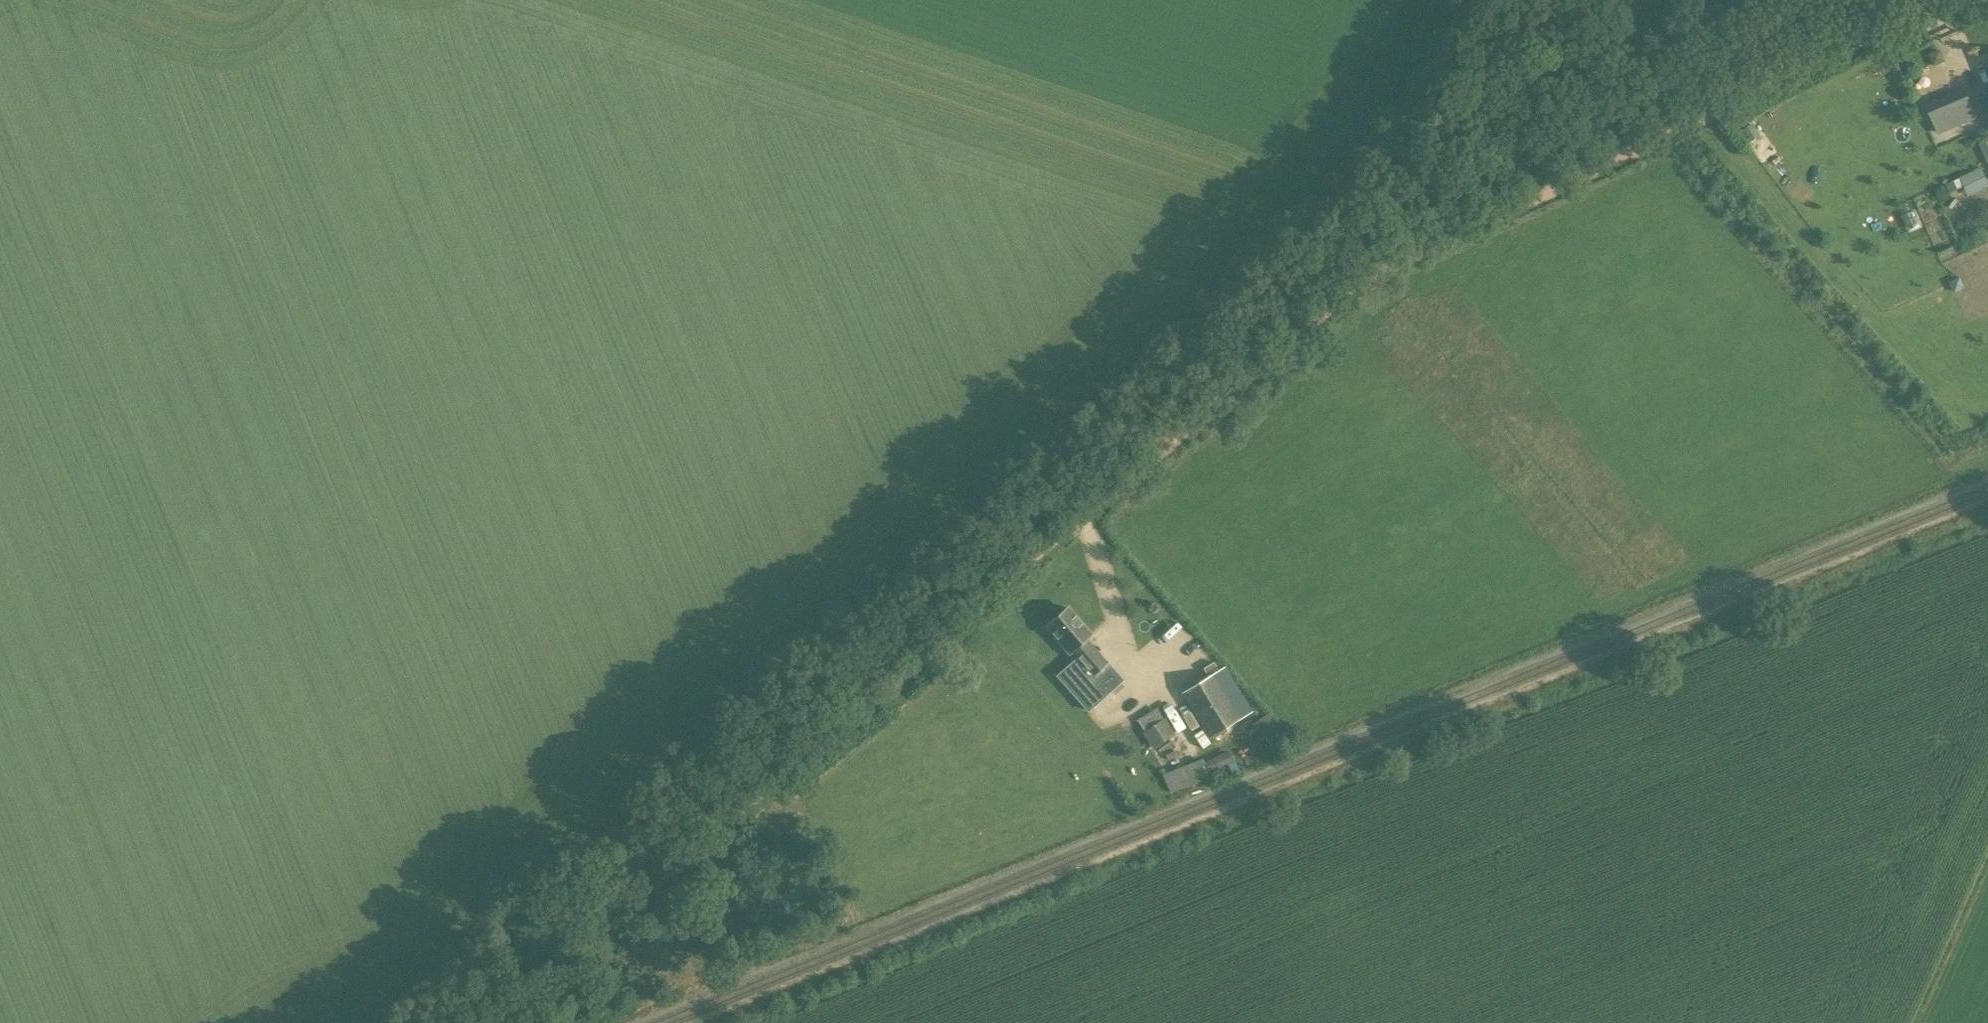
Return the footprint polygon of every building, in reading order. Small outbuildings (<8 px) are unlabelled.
[(1952,96),(1927,106),(1938,133),(1964,123),(1952,96)] [(1968,186),(1970,193),(1987,188),(1987,175),(1986,168),(1947,179),(1951,191),(1968,186)] [(1070,652),(1076,659),(1057,676),(1088,711),(1108,693),(1093,676),(1107,663),(1086,638),(1090,634),(1067,608),(1047,626),(1057,637),(1056,639),(1069,653),(1070,652)] [(1214,673),(1182,692),(1209,737),(1240,718),(1214,673)] [(1144,731),(1142,732),(1152,748),(1176,734),(1166,718),(1164,720),(1157,708),(1137,720),(1144,731)] [(1187,764),(1163,774),(1171,793),(1194,783),(1187,764)]
